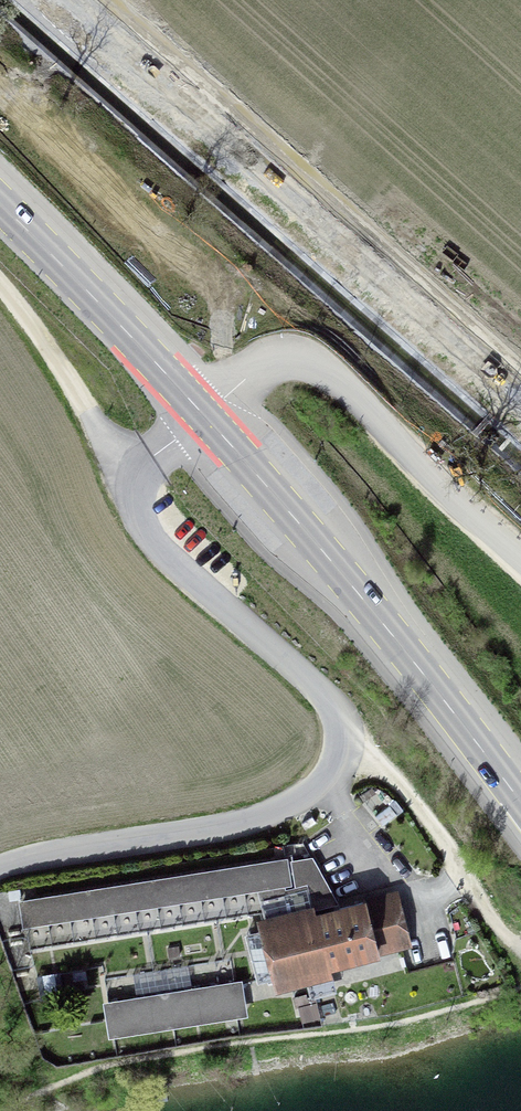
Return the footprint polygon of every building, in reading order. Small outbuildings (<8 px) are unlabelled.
[(20,907),(23,925),(288,883),(285,865),(20,907)] [(361,905),(262,932),(274,978),(373,952),(361,905)] [(249,1019),(243,983),(104,1006),(110,1042),(249,1019)]
